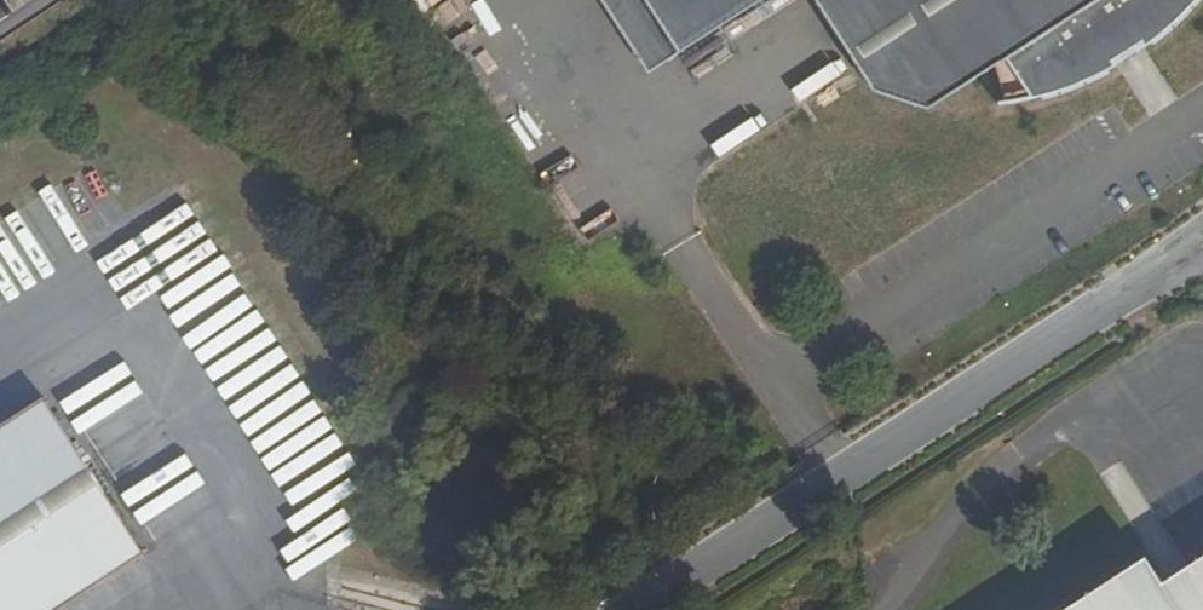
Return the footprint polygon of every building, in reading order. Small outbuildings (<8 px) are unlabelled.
[(649,0),(605,0),(648,67),(679,47),(649,0)] [(679,47),(753,0),(649,0),(679,47)] [(1007,56),(1031,97),(1032,96),(1034,95),(1035,95),(1036,95),(1038,95),(1039,94),(1040,94),(1041,94),(1043,93),(1044,93),(1045,93),(1047,93),(1048,92),(1049,91),(1050,91),(1052,91),(1053,91),(1054,90),(1055,90),(1056,89),(1058,89),(1059,89),(1060,88),(1061,87),(1063,87),(1064,87),(1065,87),(1066,86),(1067,85),(1069,85),(1070,85),(1071,84),(1072,84),(1074,83),(1075,83),(1076,83),(1077,82),(1079,81),(1080,81),(1081,81),(1082,80),(1083,79),(1085,79),(1086,79),(1087,78),(1088,77),(1089,77),(1091,77),(1092,76),(1093,75),(1094,75),(1095,74),(1096,73),(1098,73),(1099,73),(1100,72),(1101,71),(1103,71),(1105,70),(1106,69),(1107,69),(1108,68),(1109,67),(1111,67),(1112,66),(1113,65),(1114,65),(1115,65),(1116,63),(1113,59),(1121,55),(1135,46),(1142,41),(1144,45),(1146,45),(1147,44),(1147,43),(1149,43),(1150,41),(1151,41),(1152,40),(1153,39),(1154,39),(1155,38),(1156,37),(1157,36),(1158,35),(1159,35),(1160,34),(1161,33),(1162,32),(1163,31),(1164,30),(1165,29),(1166,29),(1167,28),(1168,27),(1169,27),(1170,25),(1171,25),(1171,24),(1172,23),(1174,22),(1175,21),(1176,19),(1177,19),(1178,17),(1179,17),(1180,16),(1181,15),(1182,14),(1183,13),(1184,12),(1185,11),(1186,11),(1187,9),(1188,9),(1188,8),(1189,7),(1190,6),(1191,5),(1192,4),(1193,3),(1194,2),(1195,1),(1195,0),(818,0),(856,60),(873,86),(928,105),(996,63),(1007,56)] [(1135,46),(1121,55),(1123,59),(1137,50),(1135,46)] [(1028,97),(1031,97),(1007,56),(996,63),(1007,101),(1012,100),(1021,99),(1028,97)] [(147,551),(45,395),(0,424),(0,609),(55,609),(147,551)] [(1049,609),(1202,609),(1202,510),(1049,609)]
